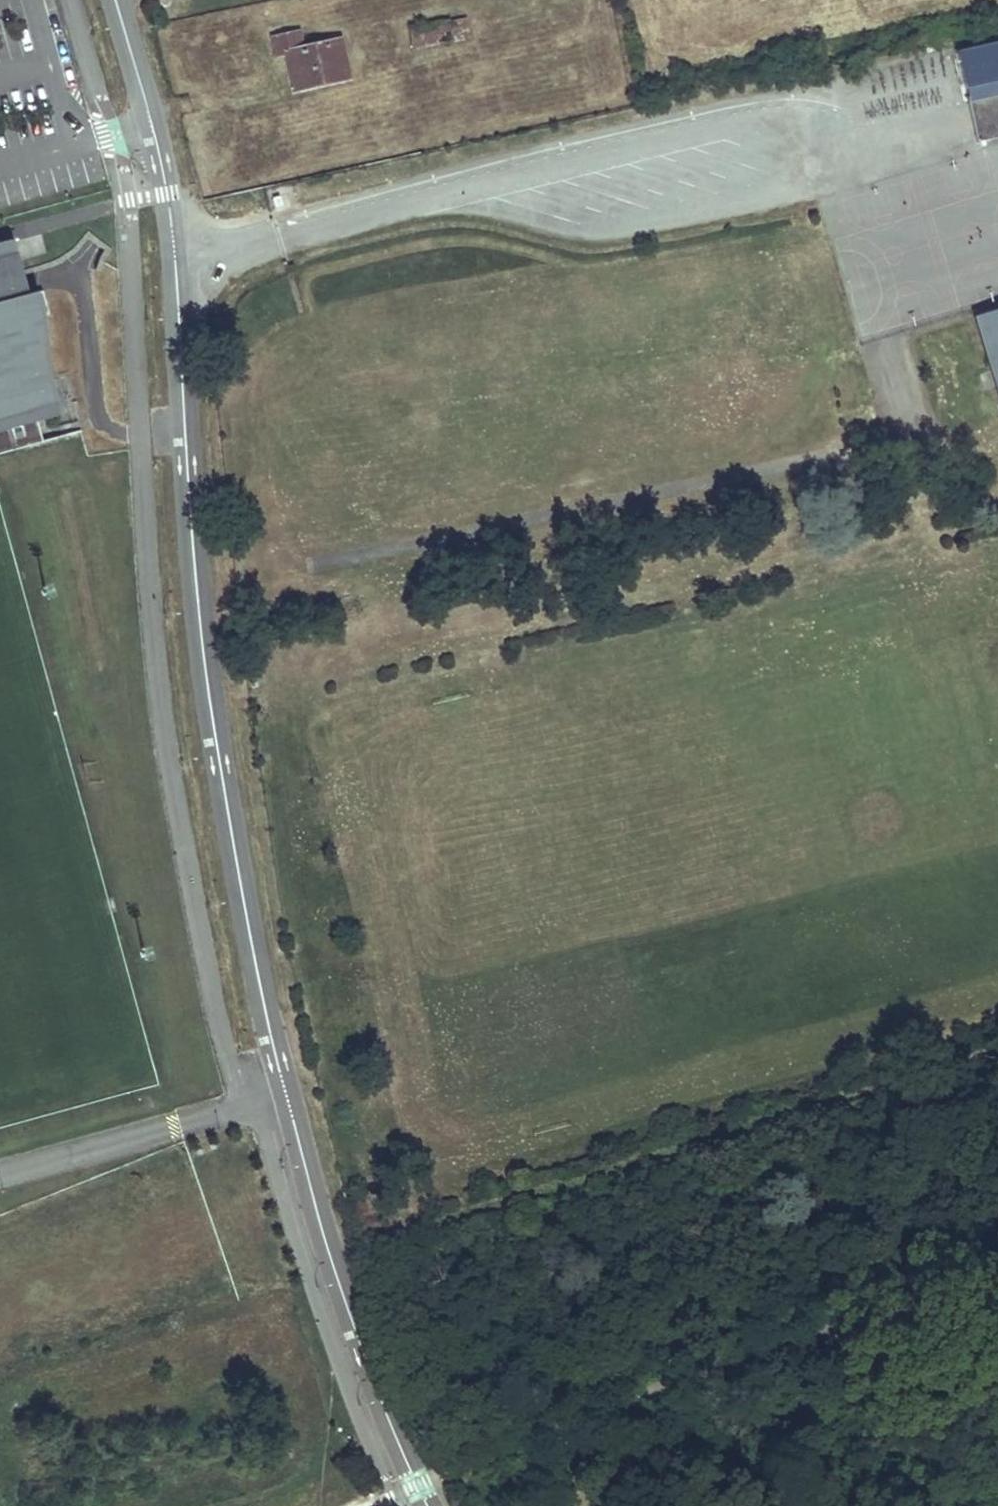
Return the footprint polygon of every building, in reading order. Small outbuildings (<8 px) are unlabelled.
[(297,89),(349,77),(340,39),(304,47),(300,31),(273,37),(277,54),(289,52),(297,89)] [(997,82),(997,41),(975,46),(958,50),(967,89),(997,82)] [(967,89),(970,100),(997,94),(997,82),(967,89)] [(970,100),(979,141),(997,137),(997,94),(970,100)] [(52,366),(50,355),(50,346),(49,334),(48,322),(46,311),(43,297),(40,288),(31,290),(16,238),(0,243),(0,431),(62,414),(52,366)] [(997,389),(997,309),(976,316),(997,389)]
